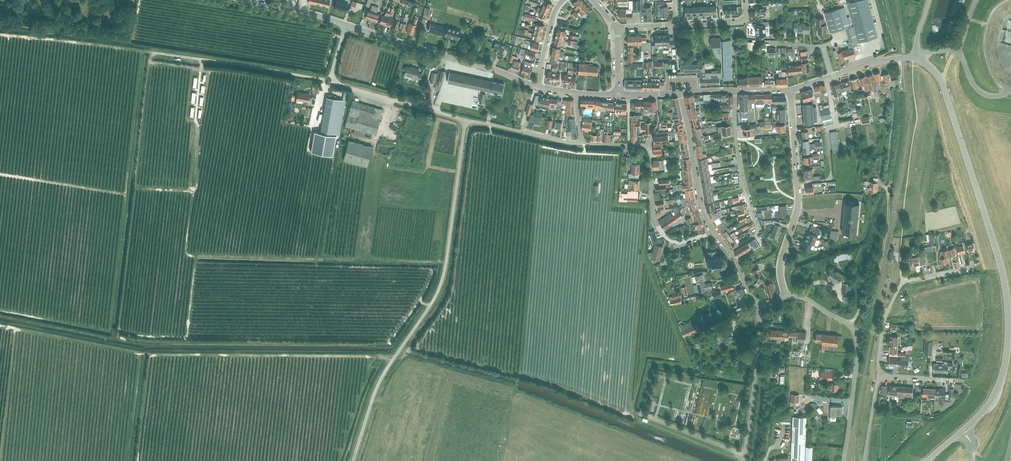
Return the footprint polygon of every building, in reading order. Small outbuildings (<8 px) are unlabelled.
[(543,6),(550,9),(552,4),(544,0),(541,0),(541,1),(543,3),(544,2),(545,2),(543,6)] [(720,6),(724,6),(724,12),(729,12),(729,11),(737,11),(737,3),(732,3),(732,1),(724,1),(724,0),(720,0),(720,6)] [(825,12),(830,32),(845,28),(846,28),(849,42),(847,42),(849,49),(840,51),(838,45),(835,46),(837,50),(833,51),(835,58),(839,57),(840,61),(856,56),(853,47),(854,46),(858,45),(857,42),(878,36),(868,0),(856,0),(856,1),(848,3),(852,17),(854,26),(852,26),(851,21),(848,22),(844,7),(825,12)] [(349,5),(337,1),(334,8),(347,12),(349,5)] [(580,10),(587,5),(583,1),(577,6),(576,8),(577,9),(578,8),(580,10)] [(658,5),(657,5),(658,16),(661,16),(668,16),(668,6),(665,6),(665,2),(658,2),(658,5)] [(762,6),(756,6),(756,15),(767,14),(767,6),(770,6),(770,2),(762,3),(762,6)] [(641,10),(644,10),(644,17),(651,17),(651,7),(644,7),(644,4),(641,4),(641,10)] [(371,20),(373,12),(374,10),(374,9),(375,6),(372,5),(370,11),(367,10),(365,18),(371,20)] [(590,9),(587,5),(580,10),(579,11),(582,15),(590,9)] [(378,7),(375,6),(374,9),(374,10),(373,12),(371,20),(377,22),(379,14),(376,13),(377,10),(378,7)] [(390,18),(392,12),(394,7),(391,6),(389,11),(385,24),(390,26),(392,18),(390,18)] [(546,19),(548,14),(537,9),(536,11),(539,13),(539,12),(540,12),(539,16),(546,19)] [(629,9),(619,9),(619,18),(633,18),(632,13),(632,10),(629,11),(629,9)] [(385,24),(389,11),(387,10),(385,16),(382,15),(379,22),(385,24)] [(396,12),(391,27),(397,28),(400,21),(401,17),(399,16),(400,13),(396,12)] [(408,18),(403,16),(399,29),(404,31),(407,23),(406,23),(408,18)] [(413,23),(409,22),(406,31),(413,33),(418,19),(415,18),(414,18),(413,23)] [(817,22),(818,22),(818,33),(826,33),(826,24),(824,24),(824,18),(817,18),(817,22)] [(956,26),(957,23),(950,20),(947,29),(953,31),(953,29),(955,26),(956,26)] [(758,25),(757,25),(757,36),(766,36),(765,26),(768,26),(768,21),(758,22),(758,25)] [(458,39),(460,31),(447,27),(433,23),(431,23),(428,31),(458,39)] [(794,31),(799,31),(799,32),(806,32),(806,33),(810,33),(810,25),(806,25),(806,24),(799,24),(799,23),(794,23),(794,31)] [(663,45),(662,35),(655,35),(656,41),(653,41),(653,48),(659,47),(659,45),(663,45)] [(675,40),(670,40),(669,35),(662,35),(663,45),(666,44),(667,47),(676,47),(675,40)] [(628,42),(628,45),(642,45),(642,51),(650,50),(650,42),(646,42),(646,37),(641,37),(641,36),(628,36),(628,39),(626,39),(626,42),(628,42)] [(731,45),(731,44),(731,40),(723,40),(721,40),(721,38),(717,38),(715,37),(712,38),(710,38),(711,46),(713,46),(713,47),(713,49),(714,51),(715,52),(715,54),(715,55),(715,56),(716,57),(717,57),(718,58),(719,58),(720,59),(721,60),(721,61),(722,62),(722,63),(722,64),(722,65),(722,66),(722,68),(721,69),(722,70),(722,71),(722,72),(717,72),(717,70),(712,70),(712,72),(705,73),(705,76),(717,75),(720,75),(720,78),(724,78),(724,79),(725,79),(727,79),(728,79),(732,79),(732,71),(731,71),(732,69),(731,67),(731,62),(732,60),(731,58),(731,49),(732,47),(731,45)] [(567,41),(565,41),(555,38),(554,44),(566,46),(567,41)] [(526,40),(525,43),(532,45),(531,49),(538,50),(540,43),(526,40)] [(495,42),(493,49),(503,52),(504,49),(509,51),(511,44),(506,43),(505,45),(495,42)] [(805,59),(808,59),(808,55),(807,55),(807,51),(800,52),(802,62),(801,62),(802,64),(802,72),(810,71),(811,71),(811,67),(809,67),(808,62),(805,62),(805,59)] [(372,64),(375,56),(362,52),(360,60),(372,64)] [(513,60),(510,68),(518,71),(521,62),(513,60)] [(705,63),(697,64),(691,64),(691,60),(682,60),(682,64),(681,64),(681,71),(700,71),(700,79),(700,84),(706,84),(720,84),(720,78),(720,75),(717,75),(705,76),(705,73),(705,70),(705,63)] [(524,65),(522,72),(528,74),(531,67),(528,66),(529,62),(525,61),(524,65)] [(589,64),(579,63),(578,73),(598,75),(598,66),(589,65),(589,64)] [(553,81),(554,72),(556,65),(553,64),(551,72),(548,71),(547,80),(553,81)] [(802,72),(802,64),(788,66),(789,74),(802,72)] [(404,75),(404,77),(411,79),(411,77),(420,80),(422,74),(418,73),(419,69),(411,67),(411,69),(406,67),(404,75)] [(569,83),(570,75),(571,67),(569,67),(567,74),(564,74),(563,82),(569,83)] [(438,73),(432,72),(430,82),(442,85),(445,71),(439,69),(438,73)] [(450,72),(448,82),(490,92),(490,91),(493,81),(450,72)] [(879,80),(881,88),(884,87),(880,72),(873,73),(876,81),(879,80)] [(884,79),(885,82),(883,83),(884,86),(889,85),(888,82),(891,81),(889,73),(883,75),(884,79)] [(872,74),(866,75),(870,89),(873,88),(876,97),(879,96),(877,90),(872,74)] [(762,76),(747,76),(747,77),(739,78),(739,87),(762,86),(762,76)] [(765,76),(765,86),(774,86),(773,76),(765,76)] [(864,84),(866,90),(869,89),(865,76),(859,78),(861,85),(864,84)] [(858,78),(850,80),(853,88),(860,86),(858,78)] [(654,79),(654,81),(654,89),(660,90),(660,86),(664,86),(664,82),(660,81),(660,79),(654,79)] [(643,89),(643,81),(643,80),(636,80),(626,80),(625,89),(643,89)] [(849,80),(840,83),(842,91),(843,94),(847,93),(846,89),(851,88),(849,80)] [(493,81),(490,91),(492,92),(492,93),(494,94),(494,92),(502,94),(504,84),(493,81)] [(825,83),(819,85),(821,94),(821,98),(822,98),(825,97),(824,92),(827,91),(825,83)] [(834,91),(833,92),(834,96),(842,94),(839,83),(832,85),(834,91)] [(811,89),(801,92),(804,101),(806,101),(806,103),(805,103),(803,103),(804,124),(814,123),(814,120),(817,120),(816,105),(813,105),(813,99),(814,98),(813,95),(814,95),(813,91),(812,91),(811,89)] [(303,93),(298,92),(297,100),(309,102),(308,104),(311,105),(313,98),(310,97),(310,94),(305,93),(303,92),(303,93)] [(726,98),(729,98),(729,95),(729,94),(714,94),(714,99),(722,99),(722,102),(726,102),(726,98)] [(748,107),(747,94),(739,94),(739,102),(741,102),(741,114),(748,114),(748,107)] [(756,103),(755,94),(747,94),(748,107),(752,107),(752,102),(755,102),(755,103),(756,103)] [(765,103),(765,94),(755,94),(756,103),(765,103)] [(549,108),(551,98),(536,95),(533,103),(538,104),(537,108),(540,109),(540,105),(545,106),(544,107),(549,108)] [(333,155),(339,119),(340,114),(336,113),(339,99),(327,97),(320,132),(314,131),(311,151),(333,155)] [(673,111),(669,112),(670,114),(671,119),(673,118),(682,116),(678,98),(678,97),(672,98),(674,105),(672,106),(673,111)] [(558,99),(551,98),(549,108),(550,108),(550,107),(556,108),(556,106),(558,99)] [(575,113),(574,99),(564,100),(564,105),(566,104),(567,114),(575,113)] [(595,108),(596,100),(582,99),(581,105),(587,105),(587,108),(595,108)] [(649,101),(643,101),(644,107),(643,107),(644,107),(644,110),(644,112),(650,112),(650,110),(652,110),(656,110),(656,100),(649,100),(649,101)] [(700,102),(700,100),(696,100),(695,100),(694,100),(694,101),(686,102),(687,108),(698,106),(697,102),(700,102)] [(345,127),(361,131),(359,135),(365,137),(366,132),(376,135),(383,109),(352,101),(345,127)] [(614,110),(615,103),(603,101),(601,111),(605,111),(606,111),(606,109),(614,110)] [(643,101),(635,101),(635,102),(636,107),(636,111),(639,111),(639,107),(643,107),(644,107),(643,101)] [(626,114),(627,103),(616,103),(615,111),(622,111),(622,113),(626,114)] [(695,106),(687,108),(689,118),(697,116),(698,120),(700,120),(700,119),(702,119),(699,110),(696,111),(696,108),(695,106)] [(776,113),(777,120),(785,120),(785,113),(785,109),(779,109),(779,106),(772,106),(772,110),(776,110),(777,113),(776,113)] [(833,119),(830,109),(829,107),(825,108),(820,110),(823,122),(826,121),(829,120),(833,119)] [(530,115),(528,123),(540,125),(541,117),(530,115)] [(577,130),(575,118),(574,115),(567,115),(568,119),(567,119),(568,131),(577,130)] [(674,121),(671,122),(672,125),(675,124),(684,122),(682,116),(673,118),(674,121)] [(703,125),(702,119),(700,119),(700,120),(698,120),(697,116),(689,118),(692,129),(702,126),(704,126),(704,124),(703,125)] [(591,130),(592,118),(584,117),(582,129),(591,130)] [(640,132),(639,127),(640,127),(640,122),(631,122),(631,134),(639,134),(639,132),(640,132)] [(675,127),(673,128),(674,131),(676,131),(676,130),(685,129),(684,122),(675,124),(675,127)] [(722,126),(718,126),(719,132),(723,131),(723,134),(731,134),(730,125),(722,126)] [(702,126),(692,129),(695,139),(702,138),(702,136),(703,136),(702,129),(706,128),(706,126),(704,126),(702,126)] [(812,130),(811,127),(802,128),(803,131),(801,131),(802,137),(809,137),(808,132),(812,132),(812,133),(815,133),(814,130),(812,130)] [(686,132),(685,129),(676,130),(676,131),(674,131),(675,133),(677,133),(678,141),(674,141),(687,140),(686,132)] [(702,138),(695,139),(696,145),(705,143),(705,140),(704,139),(706,139),(708,138),(708,135),(705,136),(704,135),(703,136),(702,136),(702,138)] [(688,148),(687,140),(674,141),(674,142),(674,144),(679,143),(679,145),(681,145),(681,149),(688,148)] [(349,141),(344,160),(368,166),(373,147),(349,141)] [(705,147),(705,143),(696,145),(698,158),(707,157),(706,153),(703,154),(702,148),(705,147)] [(689,157),(688,148),(681,149),(676,149),(676,154),(679,154),(680,157),(680,158),(689,157)] [(819,158),(819,155),(819,153),(812,153),(812,156),(804,157),(804,163),(814,162),(813,159),(819,158)] [(691,171),(689,157),(680,158),(681,158),(683,170),(686,170),(686,171),(691,171)] [(663,160),(659,160),(653,160),(654,169),(664,169),(663,160)] [(631,175),(629,174),(629,177),(639,177),(639,164),(632,163),(631,175)] [(692,183),(691,171),(686,171),(686,170),(683,170),(682,170),(683,180),(684,183),(687,183),(687,184),(692,183)] [(631,181),(628,181),(628,189),(631,189),(638,189),(639,189),(639,181),(631,180),(631,181)] [(865,180),(864,184),(869,184),(869,185),(868,190),(877,191),(878,182),(865,180)] [(813,186),(806,187),(807,193),(814,193),(814,189),(815,189),(816,190),(823,189),(823,185),(822,185),(822,182),(812,183),(813,186)] [(694,196),(693,188),(685,189),(686,198),(694,196)] [(638,197),(638,189),(631,189),(628,189),(628,193),(620,193),(620,200),(638,201),(638,200),(642,200),(642,197),(638,197)] [(694,197),(694,196),(686,198),(687,201),(683,202),(684,206),(696,202),(694,197)] [(697,208),(696,202),(684,206),(685,205),(685,208),(689,207),(692,216),(686,218),(688,224),(691,222),(690,218),(692,218),(700,215),(697,208)] [(713,202),(706,204),(707,211),(709,213),(718,210),(717,209),(715,210),(713,202)] [(845,202),(844,216),(858,217),(859,203),(845,202)] [(779,210),(776,210),(776,216),(777,216),(785,216),(785,209),(786,209),(786,206),(778,206),(779,210)] [(720,210),(718,210),(709,213),(712,220),(720,216),(722,215),(720,210)] [(664,229),(681,218),(683,217),(679,212),(673,216),(671,217),(661,224),(664,229)] [(661,224),(671,217),(668,214),(658,221),(661,224)] [(702,221),(700,215),(692,218),(693,218),(695,223),(695,224),(702,221)] [(723,219),(722,220),(720,216),(712,220),(715,225),(722,221),(726,220),(725,218),(723,219)] [(856,234),(858,220),(843,218),(842,232),(856,234)] [(770,232),(768,236),(771,237),(771,236),(778,238),(780,232),(781,232),(783,226),(780,225),(781,222),(775,220),(775,221),(773,220),(773,223),(774,223),(775,224),(772,233),(770,232)] [(704,226),(702,221),(695,224),(695,223),(695,224),(694,224),(696,228),(694,229),(704,226)] [(728,229),(726,226),(723,221),(722,222),(722,221),(715,225),(717,230),(720,234),(726,230),(727,229),(728,229)] [(808,232),(806,237),(813,239),(814,239),(817,240),(818,235),(820,229),(814,227),(811,226),(810,230),(811,230),(810,233),(808,232)] [(828,227),(828,236),(836,236),(837,228),(828,227)] [(727,230),(727,229),(726,230),(720,234),(723,238),(734,232),(730,235),(728,232),(731,231),(730,229),(730,228),(727,230)] [(650,234),(653,244),(658,243),(655,232),(650,234)] [(737,236),(734,232),(723,238),(727,243),(735,238),(737,236)] [(804,243),(803,246),(810,248),(812,243),(815,245),(815,244),(818,245),(820,240),(817,240),(814,239),(813,239),(806,237),(804,243)] [(735,238),(727,243),(731,249),(737,244),(737,243),(735,239),(736,239),(735,238)] [(755,238),(734,252),(737,257),(753,247),(754,249),(760,245),(758,243),(755,238)] [(973,243),(966,244),(970,260),(972,259),(970,252),(972,252),(972,250),(974,249),(973,243)] [(654,253),(653,258),(659,260),(663,246),(656,244),(656,245),(654,245),(652,253),(654,253)] [(963,245),(956,247),(958,253),(959,258),(961,258),(961,255),(962,255),(961,253),(965,252),(963,245)] [(954,247),(948,249),(950,256),(953,255),(955,261),(954,261),(955,268),(960,267),(958,260),(956,254),(957,254),(956,250),(954,250),(954,247)] [(940,258),(939,258),(941,264),(948,262),(947,256),(950,256),(948,249),(943,250),(943,251),(944,257),(940,258)] [(681,254),(680,251),(670,255),(672,261),(682,257),(682,256),(683,255),(682,254),(681,254)] [(720,256),(717,257),(717,255),(716,255),(716,251),(708,252),(709,257),(708,257),(708,258),(707,258),(707,259),(708,258),(709,268),(708,268),(708,269),(710,268),(710,270),(711,270),(711,268),(714,268),(714,269),(715,269),(715,268),(718,267),(718,269),(719,268),(719,267),(722,267),(722,268),(723,268),(723,267),(725,266),(726,267),(727,266),(726,265),(726,263),(728,263),(728,262),(727,262),(726,259),(728,259),(727,258),(726,259),(724,257),(725,256),(724,255),(724,257),(721,256),(721,254),(720,254),(720,256)] [(913,269),(916,268),(916,267),(921,266),(920,265),(926,264),(924,255),(919,256),(911,258),(913,265),(912,265),(913,269)] [(751,274),(760,270),(758,265),(749,268),(751,274)] [(835,272),(831,269),(827,275),(838,282),(840,279),(843,281),(846,276),(836,270),(835,272)] [(695,276),(693,277),(694,282),(696,282),(699,292),(706,290),(706,289),(712,287),(711,282),(705,283),(702,274),(695,275),(695,276)] [(734,287),(732,282),(721,285),(723,294),(726,293),(725,290),(734,287)] [(774,295),(773,291),(774,291),(774,288),(775,288),(773,283),(771,284),(771,283),(766,284),(767,288),(765,289),(766,293),(768,292),(769,296),(774,295)] [(736,300),(737,305),(734,306),(735,309),(740,307),(739,304),(744,303),(743,298),(745,297),(742,288),(736,290),(736,289),(732,290),(734,295),(736,294),(737,299),(736,300)] [(681,302),(680,295),(670,298),(671,305),(681,302)] [(698,322),(703,321),(702,318),(707,316),(706,311),(696,314),(698,322)] [(695,319),(680,326),(682,330),(685,336),(700,330),(697,323),(695,319)] [(729,327),(728,324),(723,325),(724,328),(719,330),(721,335),(718,336),(720,342),(722,341),(723,342),(733,339),(731,333),(732,332),(731,328),(730,328),(729,327)] [(789,330),(770,329),(770,338),(788,339),(789,330)] [(790,331),(790,336),(794,336),(794,341),(797,341),(805,342),(805,332),(790,331)] [(822,342),(821,344),(837,346),(837,340),(841,341),(842,335),(816,333),(815,341),(822,342)] [(705,342),(703,335),(694,338),(696,345),(705,342)] [(923,353),(931,354),(932,341),(924,340),(923,353)] [(897,353),(897,344),(890,344),(889,353),(897,353)] [(803,356),(803,348),(791,348),(791,355),(803,356)] [(897,365),(898,358),(889,357),(889,365),(897,365)] [(899,360),(898,366),(908,366),(911,366),(911,361),(908,361),(908,358),(900,357),(900,360),(899,360)] [(948,372),(948,367),(951,368),(951,367),(953,367),(953,362),(948,362),(948,364),(934,363),(934,371),(948,372)] [(831,386),(829,386),(828,389),(837,390),(838,383),(831,382),(831,386)] [(897,394),(898,386),(889,385),(888,393),(897,394)] [(898,386),(897,394),(901,394),(901,397),(906,398),(906,394),(913,395),(913,387),(898,386)] [(924,388),(923,396),(927,396),(935,397),(935,389),(924,388)] [(942,389),(935,389),(935,397),(945,397),(946,388),(942,388),(942,389)] [(791,402),(791,406),(796,406),(797,402),(798,402),(799,402),(799,394),(798,394),(791,394),(791,402)] [(830,414),(831,414),(830,419),(836,419),(836,415),(842,415),(842,407),(830,406),(830,414)] [(791,460),(804,460),(805,458),(806,458),(805,459),(806,459),(812,460),(813,447),(806,446),(805,446),(806,417),(793,416),(791,460)]
